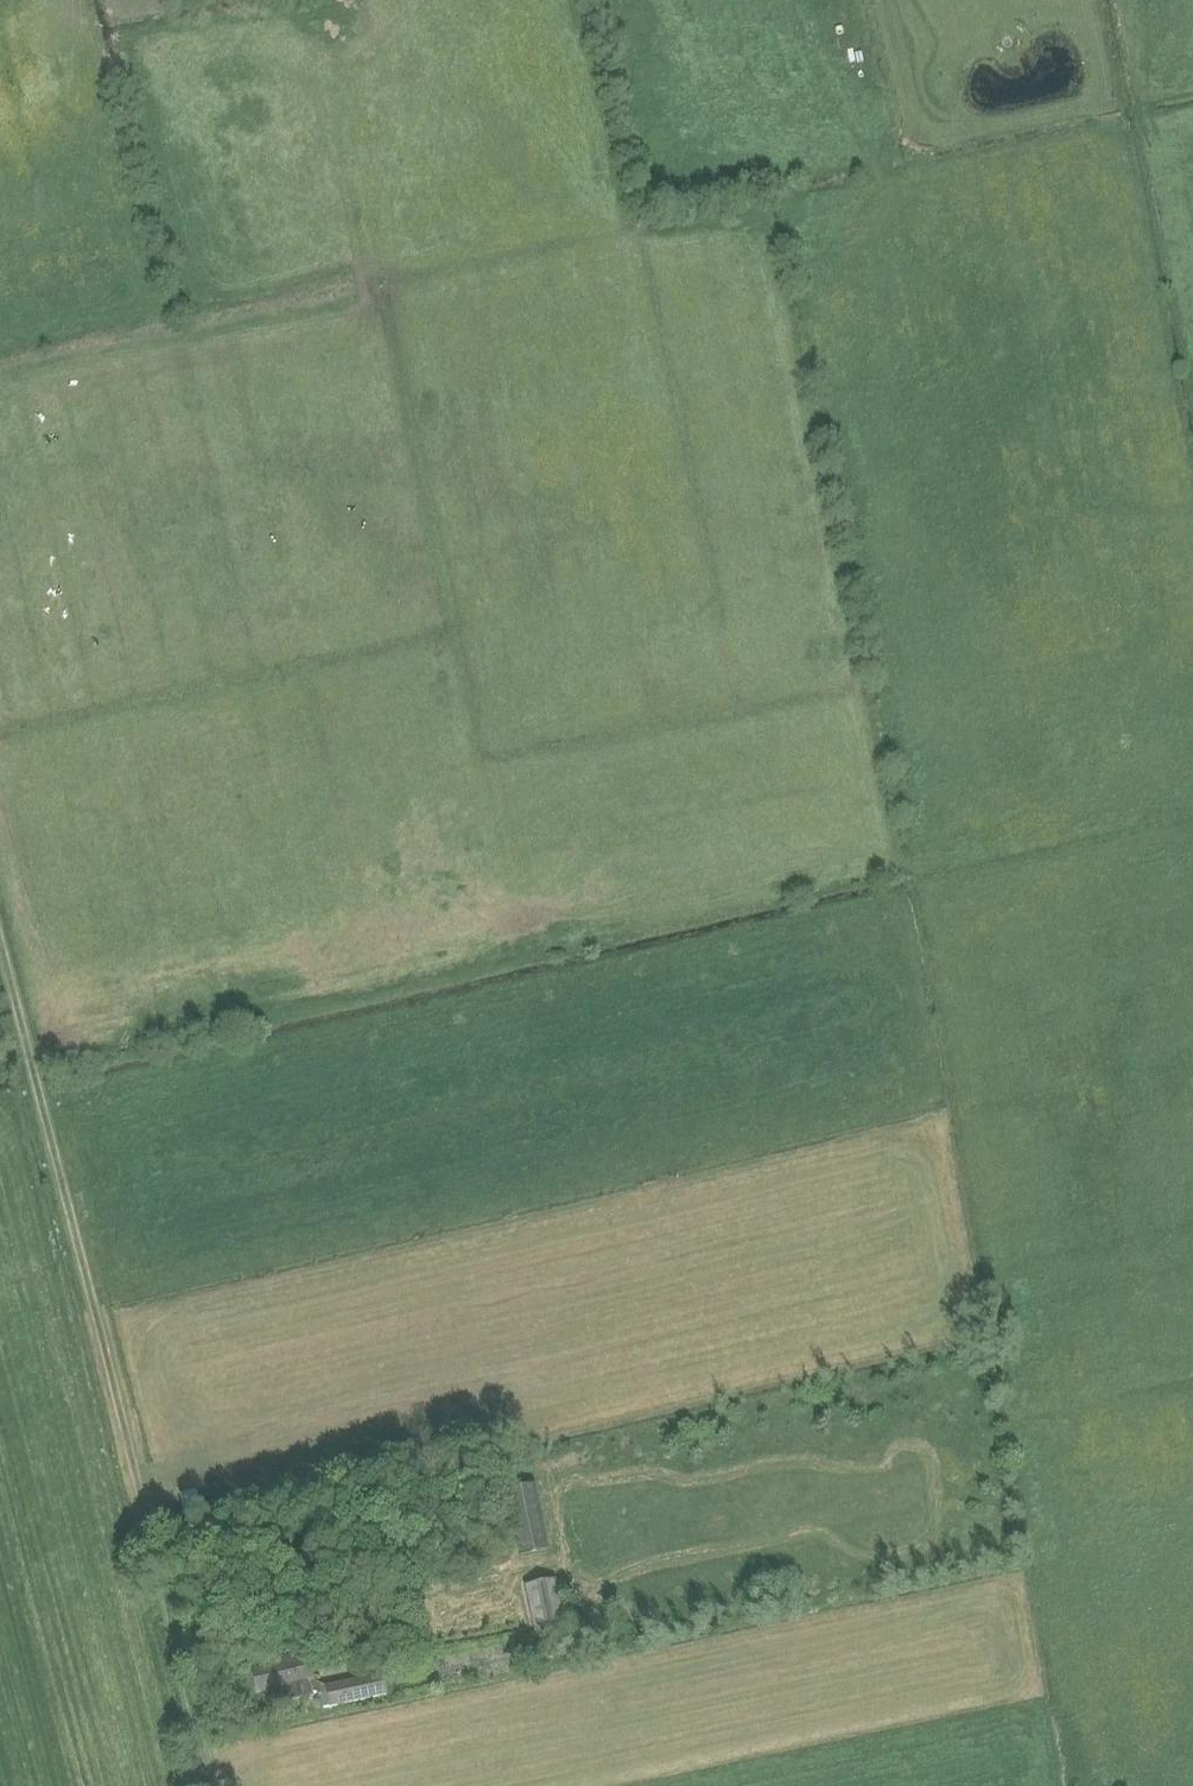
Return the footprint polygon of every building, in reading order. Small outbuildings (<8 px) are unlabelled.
[(506,1489),(519,1554),(548,1549),(535,1484),(506,1489)] [(525,1585),(535,1633),(565,1627),(555,1579),(525,1585)] [(330,1707),(386,1696),(382,1674),(325,1686),(315,1682),(310,1655),(252,1667),(257,1694),(261,1693),(264,1706),(314,1695),(313,1692),(327,1697),(330,1707)]
